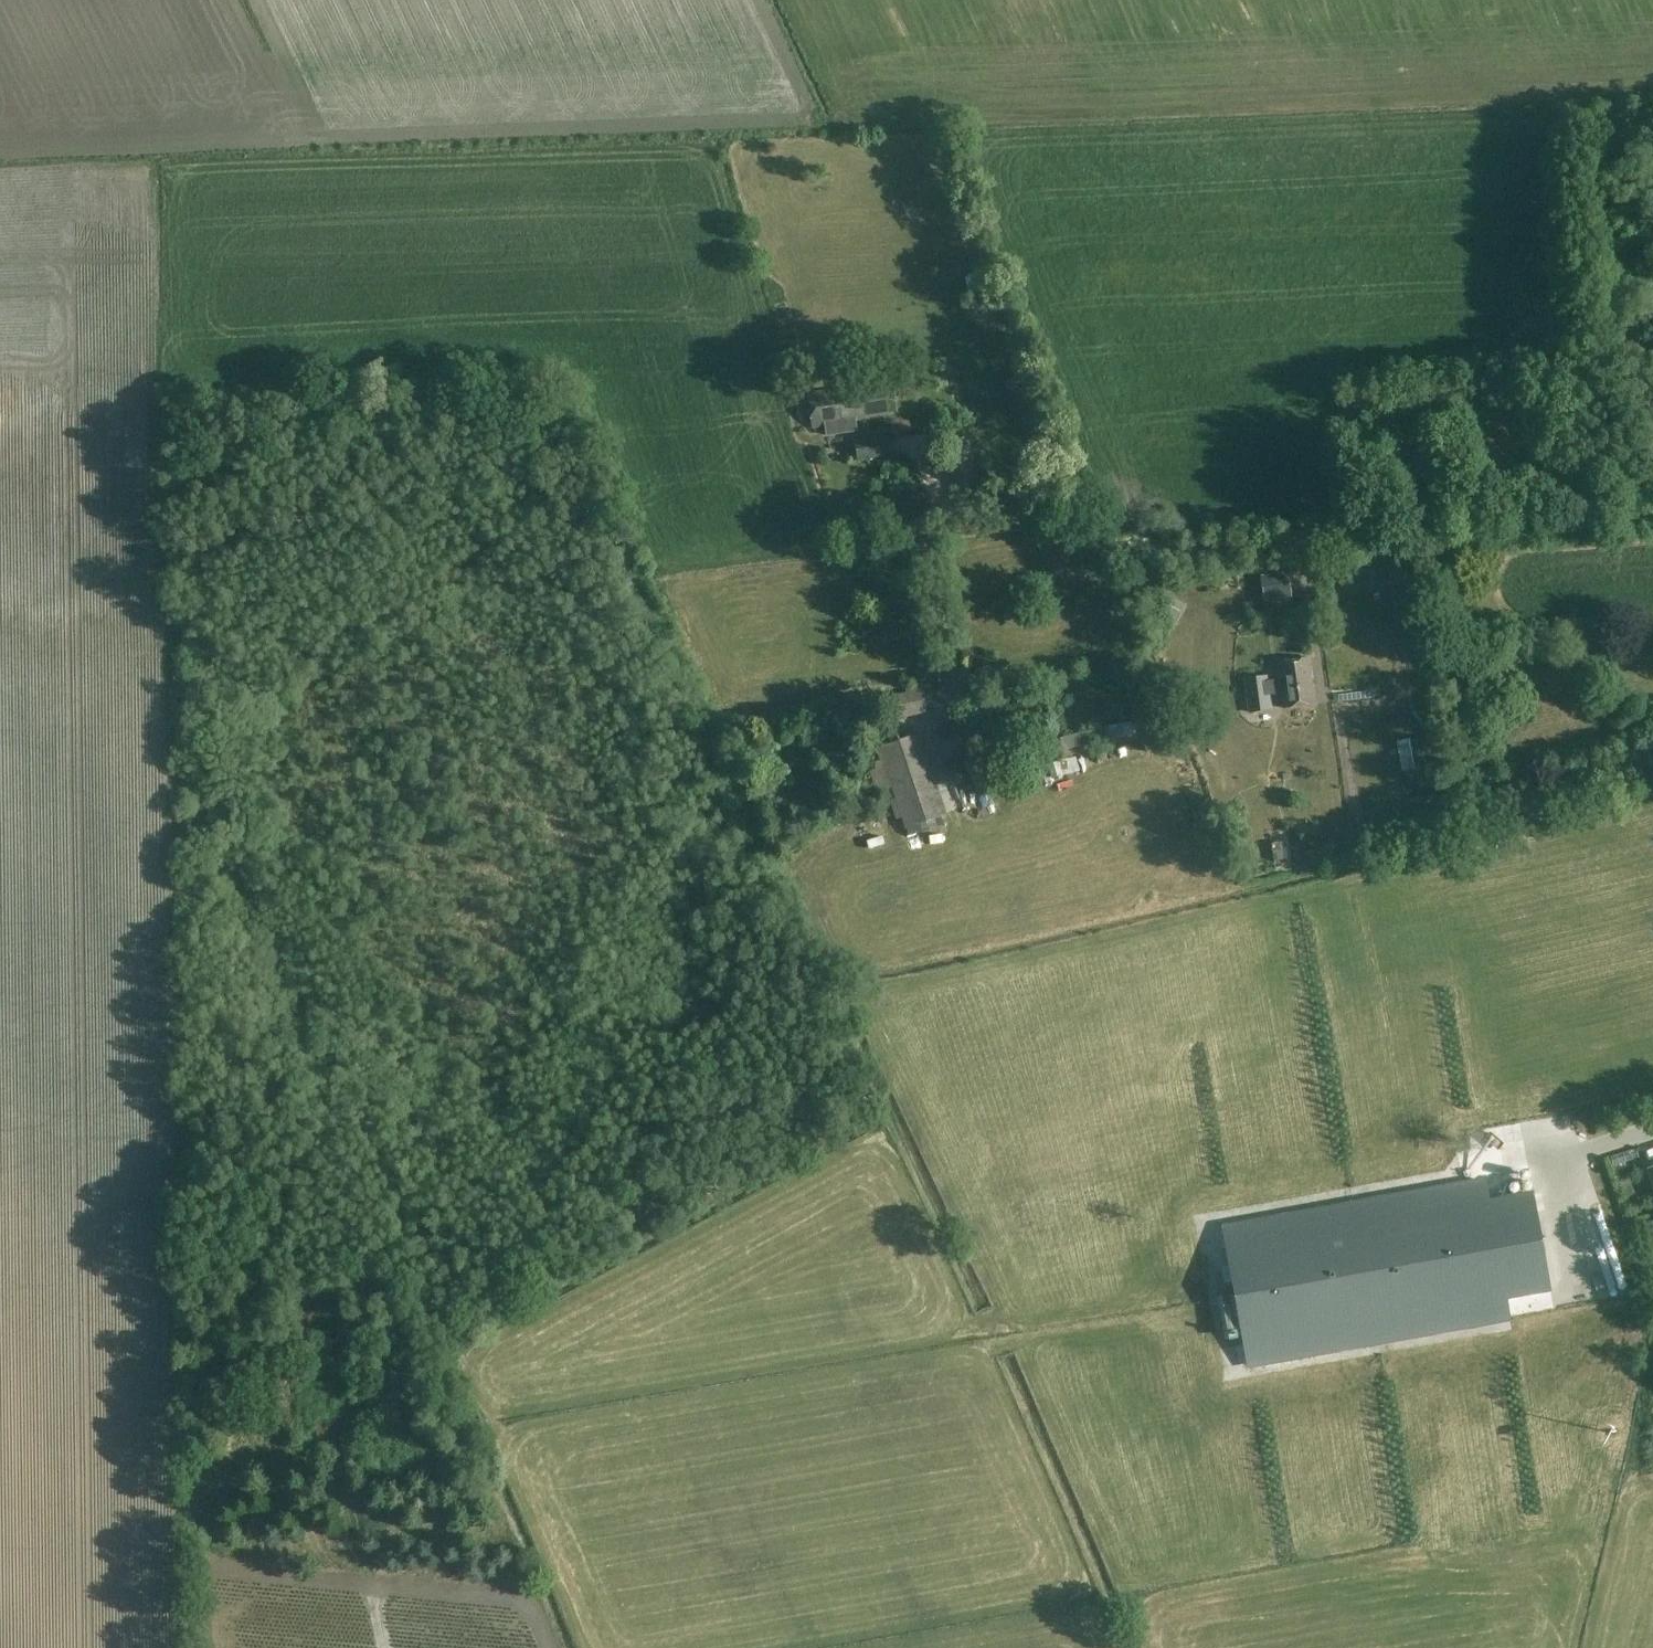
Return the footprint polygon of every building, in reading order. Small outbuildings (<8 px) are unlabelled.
[(807,395),(812,427),(865,419),(864,417),(887,413),(883,383),(807,395)] [(863,459),(893,455),(890,437),(861,441),(863,459)] [(1580,490),(1581,502),(1592,500),(1591,489),(1580,490)] [(1262,577),(1265,599),(1291,596),(1288,574),(1262,577)] [(1281,693),(1283,708),(1316,704),(1314,685),(1311,685),(1310,678),(1313,678),(1310,658),(1277,662),(1279,680),(1266,682),(1266,676),(1246,679),(1250,713),(1270,710),(1268,695),(1281,693)] [(897,685),(908,681),(902,664),(892,668),(897,685)] [(856,726),(911,713),(926,710),(921,686),(851,701),(856,726)] [(938,731),(949,762),(1004,743),(993,712),(938,731)] [(1104,736),(1121,734),(1119,719),(1102,722),(1104,736)] [(1058,732),(1061,747),(1082,744),(1079,729),(1058,732)] [(868,750),(891,833),(939,819),(916,737),(868,750)] [(1199,851),(1189,857),(1196,872),(1207,867),(1199,851)] [(1485,1181),(1224,1228),(1249,1365),(1510,1318),(1506,1297),(1550,1289),(1533,1195),(1489,1203),(1485,1181)]
